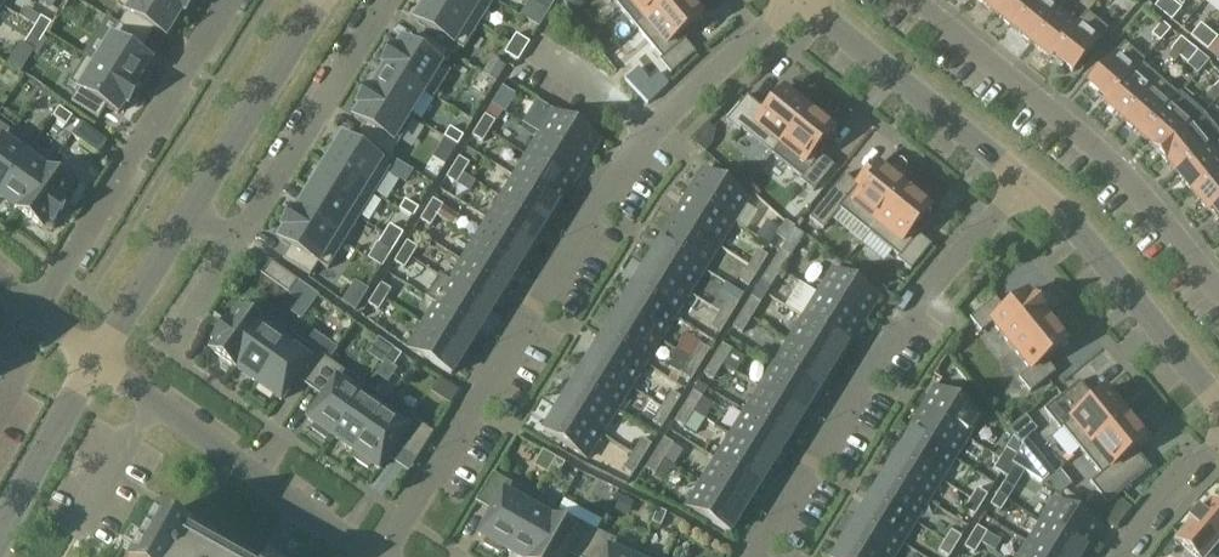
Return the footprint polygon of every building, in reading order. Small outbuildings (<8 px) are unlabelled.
[(184,13),(163,0),(137,0),(121,26),(149,43),(156,31),(168,38),(184,13)] [(186,15),(195,0),(165,0),(186,15)] [(440,0),(427,0),(415,20),(454,44),(470,19),(440,0)] [(470,19),(481,0),(440,0),(470,19)] [(551,0),(538,0),(535,5),(548,13),(554,2),(551,0)] [(616,8),(626,0),(609,0),(616,8)] [(646,22),(673,0),(628,0),(646,22)] [(678,33),(700,15),(694,9),(698,6),(693,0),(673,0),(646,22),(663,43),(652,52),(663,66),(688,45),(678,33)] [(992,12),(1002,0),(978,0),(992,12)] [(992,12),(1012,28),(1034,0),(1002,0),(992,12)] [(1012,28),(1031,43),(1066,0),(1065,0),(1034,0),(1012,28)] [(1066,0),(1031,43),(1051,59),(1053,56),(1080,23),(1079,22),(1077,24),(1060,11),(1067,2),(1066,0)] [(1163,15),(1173,3),(1169,0),(1163,0),(1156,8),(1163,15)] [(1181,9),(1173,3),(1163,15),(1171,21),(1181,9)] [(1088,13),(1080,23),(1053,56),(1074,73),(1108,30),(1088,13)] [(52,24),(42,18),(36,28),(46,34),(52,24)] [(1158,43),(1169,31),(1161,24),(1150,36),(1158,43)] [(1190,38),(1199,45),(1209,32),(1200,25),(1190,38)] [(121,26),(97,65),(140,89),(153,63),(141,56),(149,43),(121,26)] [(46,34),(36,28),(30,38),(40,44),(46,34)] [(1217,38),(1209,32),(1199,45),(1206,51),(1217,38)] [(530,42),(517,34),(511,45),(524,53),(530,42)] [(449,53),(422,36),(414,49),(402,41),(396,50),(394,49),(383,66),(385,68),(425,91),(449,53)] [(1180,58),(1189,46),(1182,40),(1172,52),(1180,58)] [(1144,60),(1125,44),(1089,85),(1107,101),(1144,60)] [(524,53),(511,45),(504,56),(517,64),(524,53)] [(1197,52),(1189,46),(1180,58),(1187,64),(1197,52)] [(1144,60),(1107,101),(1105,104),(1124,121),(1160,80),(1143,65),(1145,62),(1144,60)] [(140,89),(97,65),(74,103),(101,120),(109,107),(121,115),(126,106),(129,107),(140,89)] [(425,92),(385,68),(371,91),(410,115),(425,92)] [(1160,80),(1124,121),(1142,137),(1179,96),(1160,80)] [(410,115),(371,91),(369,89),(358,107),(360,108),(355,117),(367,125),(359,138),(386,154),(410,115)] [(503,89),(494,104),(504,111),(514,95),(503,89)] [(808,110),(786,92),(768,113),(756,103),(736,128),(749,140),(758,128),(779,145),(808,110)] [(1179,96),(1142,137),(1154,148),(1160,155),(1192,124),(1173,106),(1180,97),(1179,96)] [(73,116),(60,107),(54,117),(67,126),(73,116)] [(833,130),(808,110),(779,145),(803,164),(793,176),(807,187),(828,161),(815,152),(833,130)] [(599,140),(554,113),(540,134),(586,162),(599,140)] [(485,116),(479,126),(489,132),(495,122),(485,116)] [(1192,123),(1192,124),(1160,155),(1167,163),(1168,162),(1177,173),(1210,146),(1192,123)] [(107,143),(81,124),(72,136),(98,155),(107,143)] [(489,132),(479,126),(473,136),(483,142),(489,132)] [(463,135),(450,127),(443,138),(456,146),(463,135)] [(7,129),(1,139),(0,138),(0,193),(29,152),(33,148),(7,129)] [(586,162),(540,134),(527,156),(573,183),(586,162)] [(381,163),(342,138),(326,164),(365,189),(381,163)] [(1177,173),(1192,192),(1218,170),(1218,139),(1177,173)] [(29,152),(0,193),(0,197),(19,211),(49,166),(29,152)] [(573,183),(527,156),(514,177),(560,205),(573,184),(573,183)] [(469,164),(459,158),(453,168),(463,174),(469,164)] [(49,166),(19,211),(43,228),(48,221),(53,224),(66,206),(62,203),(78,180),(52,161),(49,166)] [(365,189),(326,164),(310,189),(350,213),(365,189)] [(463,174),(453,168),(447,178),(457,184),(463,174)] [(906,189),(880,169),(863,190),(851,180),(830,206),(844,217),(853,205),(877,224),(906,189)] [(748,199),(703,170),(687,195),(733,223),(748,199)] [(1192,192),(1208,211),(1218,202),(1218,170),(1192,192)] [(560,205),(514,177),(501,198),(547,226),(560,205)] [(460,192),(482,203),(488,190),(467,179),(460,192)] [(350,213),(310,189),(295,214),(334,238),(350,213)] [(928,207),(906,189),(877,224),(898,241),(888,253),(902,264),(922,239),(910,229),(928,207)] [(687,195),(673,218),(719,247),(733,223),(687,195)] [(547,226),(501,198),(488,219),(532,245),(534,247),(547,226)] [(443,206),(433,200),(427,210),(437,216),(443,206)] [(418,209),(405,201),(399,210),(412,218),(418,209)] [(1208,211),(1209,213),(1212,211),(1218,219),(1218,202),(1208,211)] [(427,210),(421,220),(431,226),(437,216),(427,210)] [(334,238),(295,214),(293,212),(283,229),(285,230),(279,240),(291,247),(283,260),(311,276),(334,238)] [(828,216),(816,234),(831,245),(844,228),(828,216)] [(673,218),(658,242),(704,270),(719,247),(673,218)] [(532,245),(488,219),(475,240),(519,266),(532,245)] [(795,228),(786,223),(777,237),(786,243),(795,228)] [(403,233),(390,225),(384,236),(397,244),(403,233)] [(384,236),(378,245),(391,253),(397,244),(384,236)] [(519,266),(475,240),(462,261),(505,287),(519,266)] [(417,248),(407,242),(401,252),(411,258),(417,248)] [(658,242),(644,265),(689,294),(704,270),(658,242)] [(411,258),(401,252),(395,262),(405,268),(411,258)] [(768,259),(758,253),(749,267),(759,273),(768,259)] [(790,259),(781,253),(772,267),(781,272),(790,259)] [(505,287),(462,261),(449,282),(492,308),(505,287)] [(297,281),(271,262),(262,275),(288,294),(297,281)] [(644,265),(629,290),(631,291),(675,317),(689,294),(644,265)] [(749,267),(740,282),(750,288),(759,273),(749,267)] [(772,267),(763,282),(772,287),(781,272),(772,267)] [(833,269),(818,294),(863,322),(879,298),(833,269)] [(427,300),(438,281),(429,275),(417,294),(427,300)] [(356,282),(344,301),(355,309),(367,290),(356,282)] [(492,308),(449,282),(436,303),(479,330),(492,308)] [(391,290),(381,284),(375,294),(385,300),(391,290)] [(319,296),(310,290),(301,303),(310,309),(319,296)] [(631,291),(617,314),(660,341),(675,317),(631,291)] [(385,300),(375,294),(369,304),(379,310),(385,300)] [(818,294),(803,317),(849,346),(863,322),(818,294)] [(1047,318),(1028,296),(1007,313),(997,301),(972,321),(983,335),(994,326),(1011,347),(1047,318)] [(739,306),(730,301),(721,315),(730,320),(739,306)] [(761,307),(752,301),(743,314),(752,320),(761,307)] [(479,330),(436,303),(423,324),(466,350),(479,330)] [(229,325),(225,322),(211,340),(216,343),(211,350),(235,368),(263,329),(238,311),(229,325)] [(617,314),(602,337),(646,364),(660,341),(617,314)] [(743,314),(733,329),(743,335),(752,320),(743,314)] [(1201,325),(1211,338),(1218,332),(1218,315),(1218,314),(1201,325)] [(721,315),(713,329),(722,335),(730,320),(721,315)] [(803,317),(789,341),(834,369),(849,346),(803,317)] [(1067,343),(1047,318),(1011,347),(1030,370),(1019,379),(1030,393),(1055,372),(1045,360),(1067,343)] [(290,336),(269,320),(235,368),(257,383),(284,344),(290,336)] [(466,350),(423,324),(408,348),(451,375),(466,350)] [(290,336),(284,344),(257,383),(280,399),(296,380),(309,390),(328,362),(315,352),(290,336)] [(602,337),(588,361),(631,388),(646,364),(602,337)] [(789,341),(774,365),(820,393),(834,369),(789,341)] [(700,348),(692,361),(702,367),(709,354),(700,348)] [(731,354),(722,348),(714,361),(723,367),(731,354)] [(402,356),(394,349),(385,362),(394,368),(402,356)] [(334,354),(328,362),(335,367),(341,359),(334,354)] [(588,361),(573,384),(616,411),(631,388),(588,361)] [(683,376),(693,382),(702,367),(692,361),(683,376)] [(714,361),(705,376),(714,382),(723,367),(714,361)] [(342,372),(328,362),(309,390),(323,399),(308,419),(333,437),(359,397),(365,389),(342,372)] [(774,365),(760,388),(803,415),(817,392),(774,365)] [(699,383),(694,391),(702,396),(707,388),(699,383)] [(573,384),(558,408),(602,435),(616,411),(573,384)] [(760,388),(745,412),(788,439),(803,415),(760,388)] [(981,416),(935,388),(921,410),(967,438),(981,416)] [(1126,416),(1106,391),(1084,408),(1074,396),(1049,417),(1060,430),(1072,421),(1091,444),(1126,416)] [(693,392),(685,405),(694,411),(702,397),(693,392)] [(671,395),(662,410),(672,415),(680,401),(671,395)] [(382,412),(359,397),(333,437),(355,452),(382,412)] [(702,398),(695,410),(705,417),(712,405),(702,398)] [(388,404),(382,412),(355,452),(379,469),(394,448),(414,463),(432,434),(388,404)] [(685,405),(675,421),(684,426),(694,411),(685,405)] [(558,408),(543,432),(587,459),(602,435),(558,408)] [(672,415),(662,410),(654,424),(664,430),(672,415)] [(967,438),(921,410),(908,431),(954,459),(967,438)] [(788,439),(745,412),(730,435),(774,462),(788,439)] [(1026,415),(1009,429),(1021,444),(1038,430),(1026,415)] [(1144,438),(1126,416),(1091,444),(1108,465),(1096,475),(1107,488),(1132,468),(1123,456),(1144,438)] [(954,459),(908,431),(895,453),(897,454),(941,480),(954,459)] [(730,435),(716,459),(759,486),(774,462),(730,435)] [(673,448),(664,442),(656,456),(665,462),(673,448)] [(1017,455),(1012,463),(1025,471),(1042,482),(1052,474),(1026,442),(1022,447),(1017,455)] [(643,461),(651,449),(642,443),(634,456),(643,461)] [(1017,455),(1007,449),(1001,459),(1011,465),(1012,463),(1017,455)] [(928,501),(941,480),(897,454),(885,474),(928,501)] [(625,470),(634,476),(643,461),(634,456),(625,470)] [(656,456),(647,470),(656,475),(665,462),(656,456)] [(566,464),(556,459),(549,472),(558,477),(566,464)] [(716,459),(701,482),(745,509),(759,486),(716,459)] [(1011,465),(1001,459),(995,469),(1004,475),(1011,465)] [(560,488),(599,510),(611,489),(573,466),(560,488)] [(928,501),(885,474),(872,495),(915,522),(928,501)] [(533,498),(493,475),(475,504),(491,513),(479,535),(504,549),(533,498)] [(701,482),(686,507),(730,534),(745,509),(701,482)] [(1013,491),(1003,485),(997,494),(1007,501),(1013,491)] [(988,495),(978,489),(972,499),(981,505),(988,495)] [(1007,501),(997,494),(991,504),(1000,511),(1007,501)] [(629,495),(620,513),(644,525),(653,507),(629,495)] [(915,522),(872,495),(859,516),(902,543),(915,522)] [(533,498),(504,549),(518,556),(531,556),(552,521),(557,511),(533,498)] [(981,505),(972,499),(965,509),(975,515),(981,505)] [(1100,528),(1055,500),(1040,522),(1041,522),(1087,550),(1100,528)] [(1121,500),(1100,517),(1117,527),(1132,508),(1121,500)] [(1208,506),(1200,515),(1196,512),(1172,539),(1193,556),(1218,556),(1218,543),(1216,540),(1218,537),(1218,515),(1208,506)] [(667,514),(658,509),(651,524),(661,528),(667,514)] [(552,521),(531,556),(566,556),(569,556),(585,556),(596,534),(557,511),(552,521)] [(859,516),(846,538),(877,556),(894,556),(902,543),(859,516)] [(157,518),(135,556),(216,556),(181,537),(184,533),(157,518)] [(1028,543),(1050,556),(1083,556),(1087,550),(1041,522),(1028,543)] [(987,533),(977,527),(971,537),(981,543),(987,533)] [(962,538),(952,531),(945,541),(955,547),(962,538)] [(597,534),(596,534),(585,556),(637,556),(638,553),(611,540),(597,534)] [(981,543),(971,537),(965,547),(974,553),(981,543)] [(846,538),(834,556),(877,556),(846,538)] [(945,541),(939,551),(949,556),(955,547),(945,541)] [(1028,543),(1019,556),(1050,556),(1028,543)]
